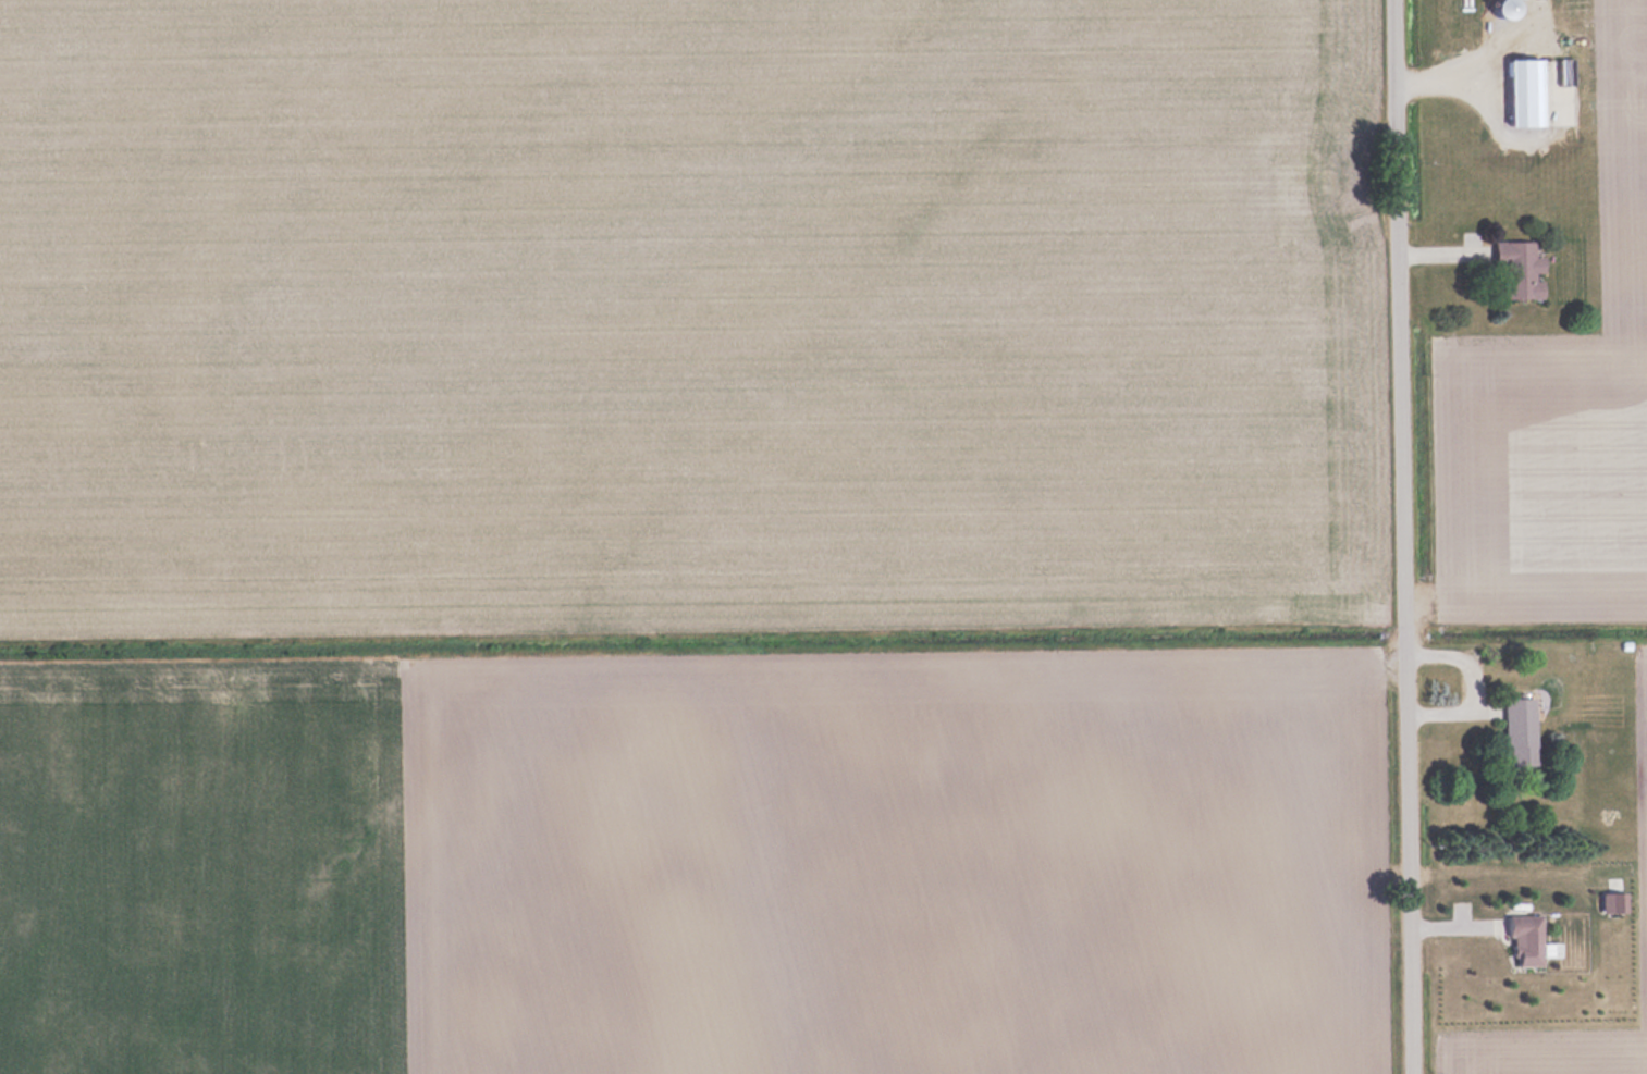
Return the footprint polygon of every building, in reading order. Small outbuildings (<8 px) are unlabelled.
[(1546,126),(1546,60),(1514,60),(1514,126),(1546,126)] [(1497,242),(1499,300),(1547,299),(1546,280),(1538,280),(1538,274),(1546,273),(1546,257),(1536,257),(1535,241),(1497,242)] [(1504,765),(1535,766),(1535,697),(1504,697),(1504,765)] [(1604,877),(1604,912),(1623,912),(1623,877),(1604,877)] [(1544,967),(1544,957),(1561,956),(1561,942),(1543,943),(1542,915),(1506,915),(1506,937),(1514,937),(1515,967),(1544,967)]
